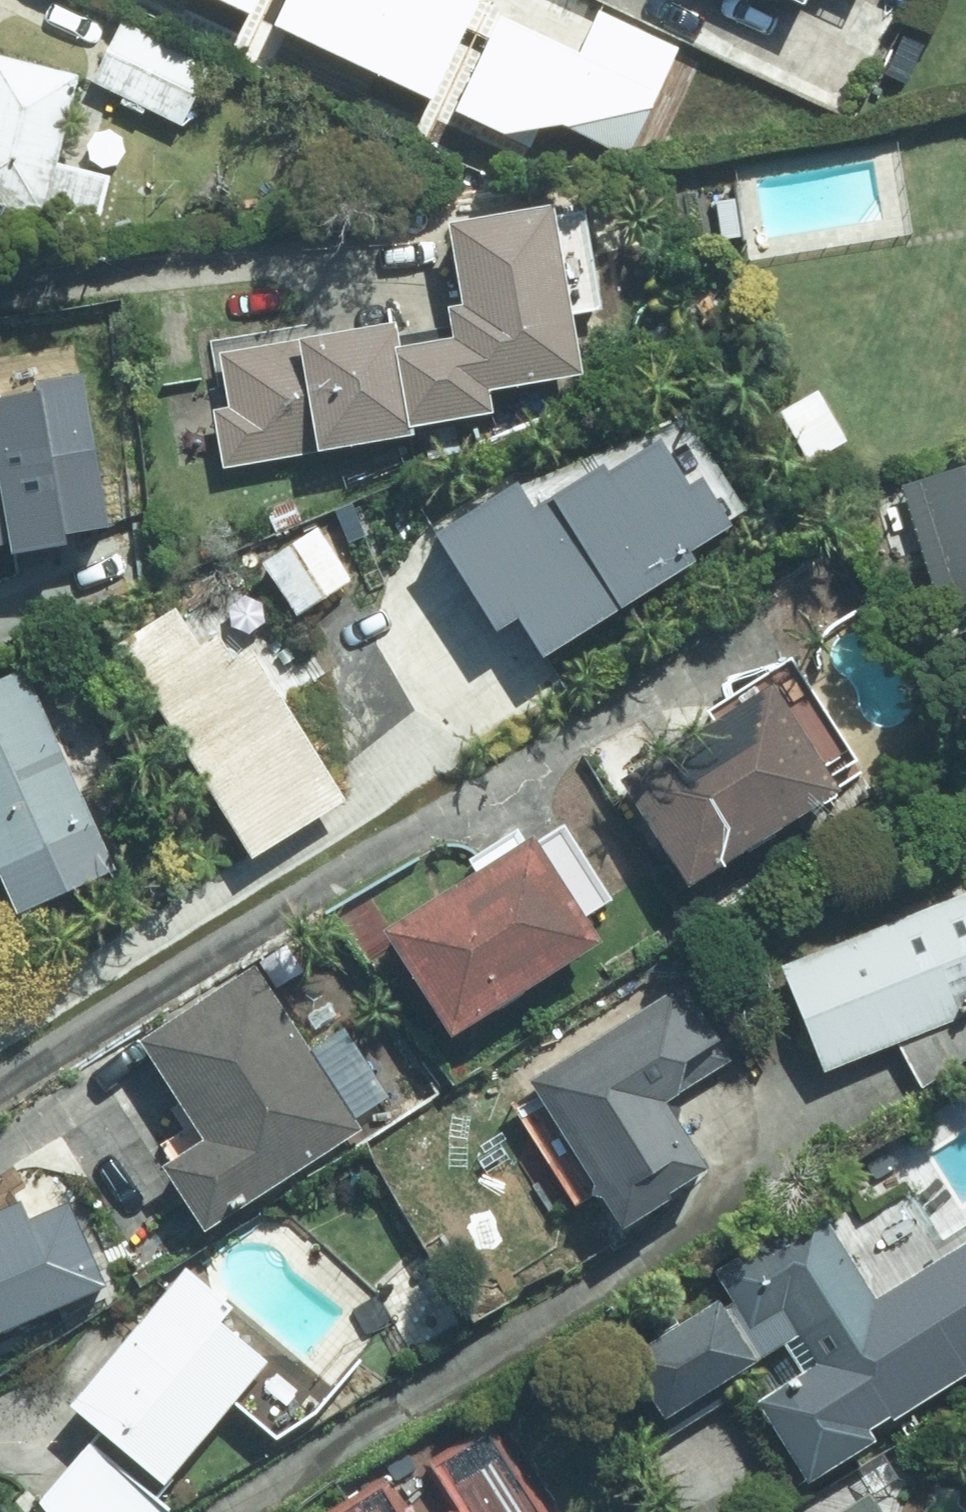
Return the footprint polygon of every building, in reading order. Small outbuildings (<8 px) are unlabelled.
[(252,9),(256,0),(233,0),(252,9)] [(277,22),(433,96),(479,0),(288,0),(277,22)] [(494,18),(453,108),(538,146),(550,118),(631,155),(681,46),(604,11),(582,58),(494,18)] [(216,58),(128,15),(99,73),(187,117),(216,58)] [(105,218),(117,168),(62,154),(83,69),(0,49),(0,193),(105,218)] [(561,193),(458,211),(472,294),(460,296),(465,326),(408,335),(404,309),(215,342),(221,377),(233,375),(237,398),(220,401),(230,461),(420,429),(417,414),(500,399),(496,376),(590,360),(561,193)] [(14,563),(77,553),(74,534),(108,528),(83,372),(41,379),(43,390),(0,397),(0,474),(12,549),(14,563)] [(821,384),(786,406),(817,454),(852,433),(821,384)] [(529,470),(448,520),(508,616),(531,602),(554,640),(706,546),(700,537),(742,511),(711,462),(696,471),(665,422),(546,496),(529,470)] [(910,480),(948,598),(965,592),(965,462),(910,480)] [(12,549),(0,474),(0,551),(12,549)] [(320,522),(274,551),(307,604),(353,575),(320,522)] [(185,599),(128,635),(259,846),(351,790),(256,637),(237,649),(222,625),(207,635),(185,599)] [(722,708),(630,764),(697,872),(850,777),(841,764),(858,754),(795,652),(717,700),(722,708)] [(32,662),(0,677),(0,868),(13,862),(33,904),(127,860),(32,662)] [(546,824),(395,917),(461,1023),(612,930),(598,907),(617,895),(570,819),(550,831),(546,824)] [(790,958),(831,1061),(900,1034),(929,1080),(965,1057),(965,890),(790,958)] [(164,1142),(213,1222),(369,1125),(263,956),(146,1029),(202,1119),(164,1142)] [(543,1066),(633,1210),(717,1158),(673,1088),(735,1050),(689,975),(543,1066)] [(109,1287),(69,1200),(32,1217),(23,1197),(0,1207),(0,1336),(109,1287)] [(965,1352),(965,1332),(934,1280),(891,1306),(826,1201),(721,1265),(739,1295),(729,1301),(726,1295),(641,1347),(676,1404),(808,1325),(825,1353),(763,1391),(814,1474),(886,1430),(873,1409),(965,1352)] [(80,1395),(109,1420),(49,1490),(65,1511),(158,1511),(173,1502),(157,1490),(237,1394),(274,1350),(229,1313),(240,1300),(194,1261),(80,1395)] [(494,1416),(432,1454),(463,1503),(447,1511),(554,1511),(494,1416)] [(388,1470),(323,1510),(325,1511),(414,1511),(388,1470)] [(832,1511),(897,1511),(878,1482),(832,1511)]
